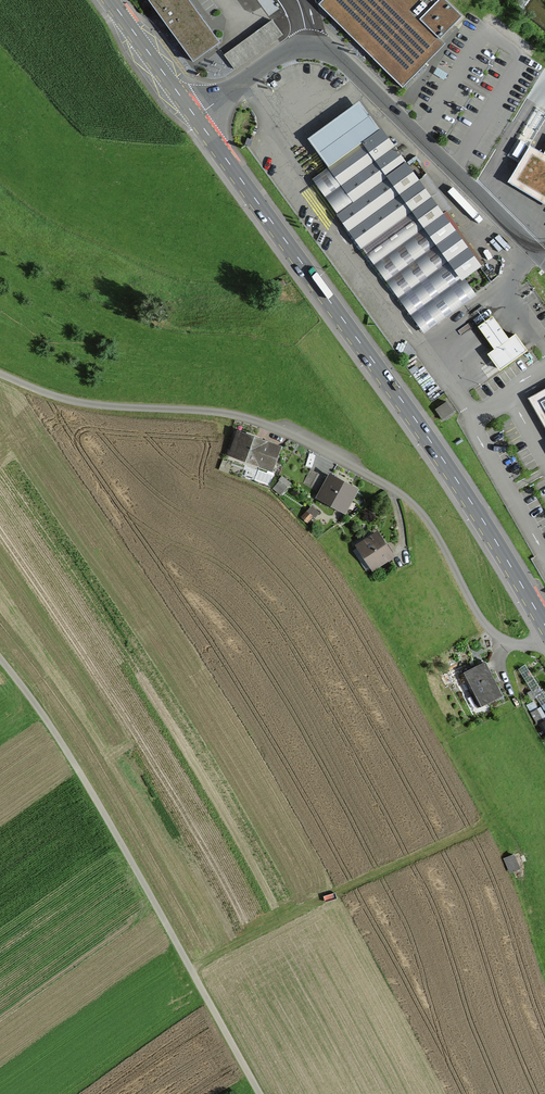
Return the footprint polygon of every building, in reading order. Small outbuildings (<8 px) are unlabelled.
[(196,0),(157,0),(199,58),(225,40),(196,0)] [(317,6),(401,88),(445,43),(439,38),(460,17),(443,0),(322,0),(317,6)] [(287,11),(225,57),(236,72),(298,26),(287,11)] [(359,101),(311,136),(332,165),(313,178),(425,329),(474,293),(461,275),(478,262),(359,101)] [(509,335),(492,313),(477,323),(494,346),(488,351),(500,367),(527,347),(515,330),(509,335)] [(544,429),(544,389),(529,399),(544,429)] [(446,402),(435,410),(442,420),(453,412),(446,402)] [(282,448),(240,434),(231,459),(273,474),(282,448)] [(221,470),(229,472),(232,462),(225,459),(221,470)] [(322,488),(327,478),(312,472),(308,482),(322,488)] [(359,494),(331,479),(318,503),(346,518),(359,494)] [(276,489),(282,494),(290,486),(284,481),(276,489)] [(378,537),(356,551),(372,575),(394,561),(378,537)] [(503,697),(485,662),(462,674),(481,709),(503,697)] [(448,685),(458,682),(455,672),(444,675),(448,685)] [(513,854),(504,858),(509,871),(519,867),(513,854)]
